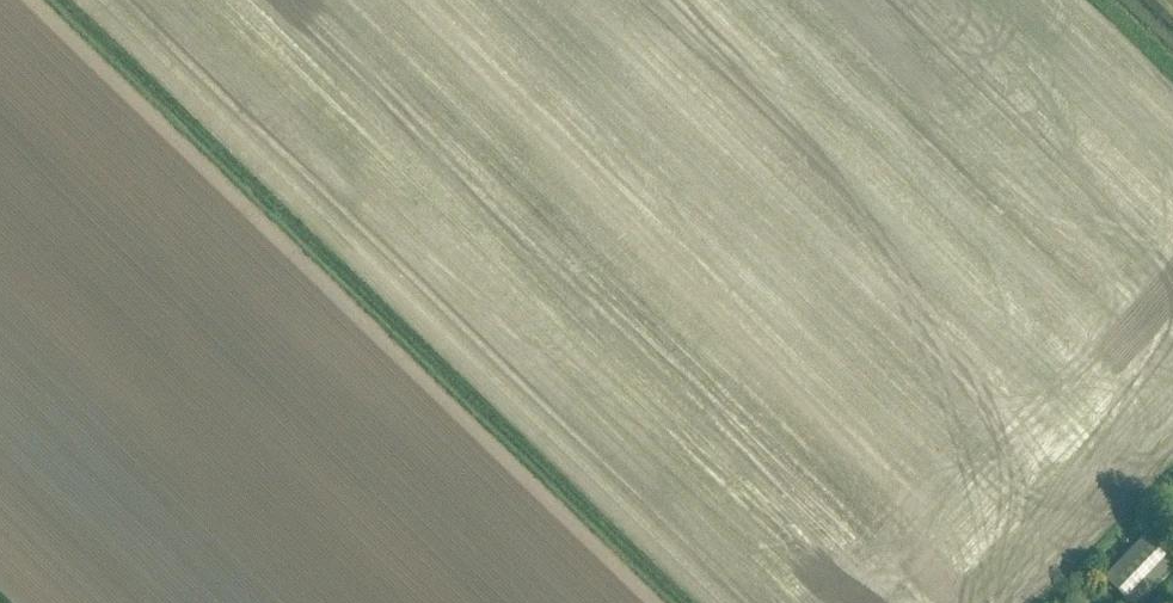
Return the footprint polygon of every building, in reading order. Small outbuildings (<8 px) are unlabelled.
[(1172,569),(1172,566),(1146,540),(1104,583),(1125,602),(1141,602),(1172,569)]
